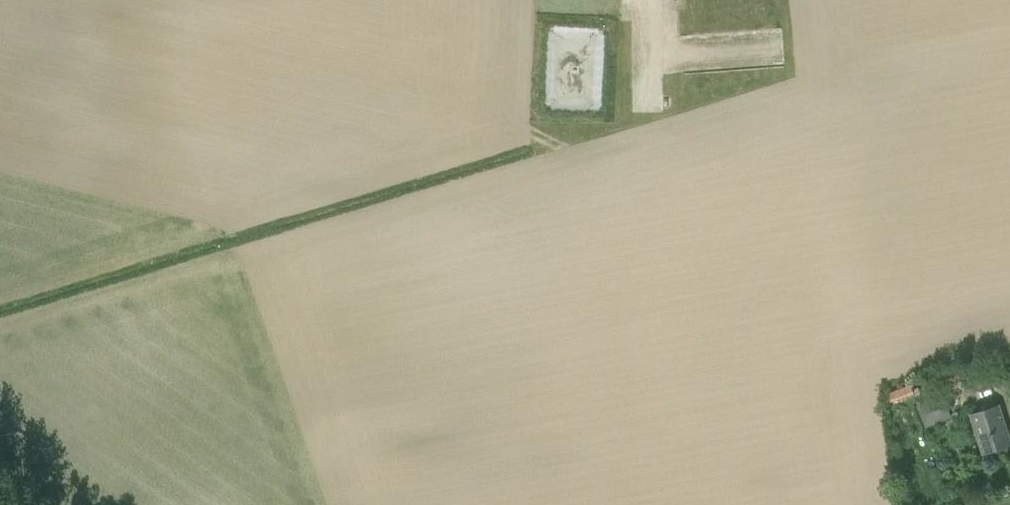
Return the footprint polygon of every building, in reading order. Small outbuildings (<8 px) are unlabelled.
[(917,402),(926,427),(952,417),(944,394),(934,397),(932,393),(921,397),(923,401),(917,402)] [(971,413),(984,454),(1009,445),(1009,440),(999,404),(971,413)]
